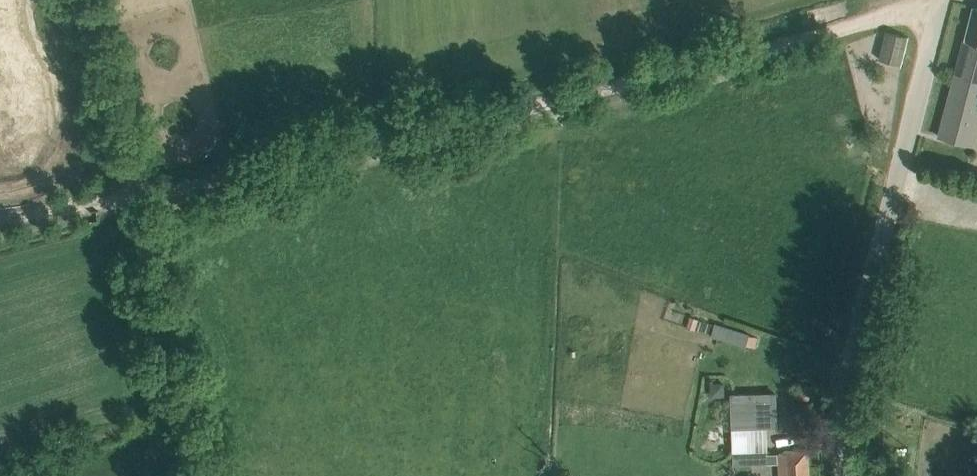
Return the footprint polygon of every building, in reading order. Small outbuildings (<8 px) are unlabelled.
[(971,145),(976,121),(976,7),(972,7),(938,137),(971,145)] [(879,59),(900,64),(907,37),(886,31),(879,59)] [(715,320),(711,334),(746,345),(751,332),(715,320)] [(730,393),(732,428),(778,426),(777,392),(730,393)] [(778,453),(780,475),(809,475),(807,450),(784,451),(784,453),(778,453)]
